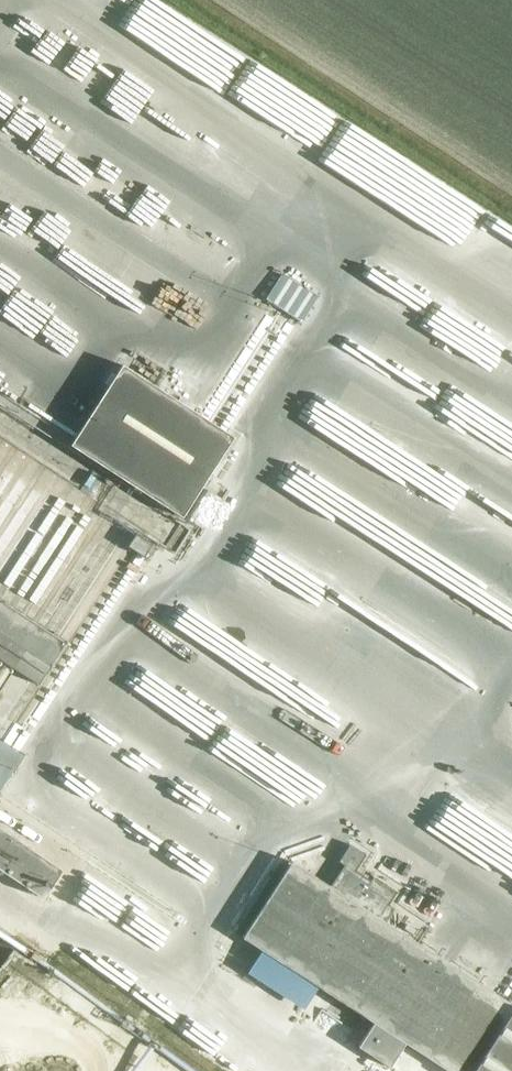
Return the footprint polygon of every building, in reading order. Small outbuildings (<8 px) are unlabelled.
[(59,147),(7,112),(0,121),(0,144),(42,172),(59,147)] [(46,182),(92,204),(105,177),(59,155),(46,182)] [(265,299),(301,322),(317,297),(281,274),(265,299)] [(19,355),(31,334),(0,315),(0,344),(19,355)] [(183,517),(234,437),(123,366),(72,446),(183,517)] [(326,609),(329,604),(214,533),(200,556),(218,567),(211,578),(307,637),(313,627),(351,651),(363,632),(326,609)] [(135,552),(143,557),(151,544),(143,539),(135,534),(127,547),(135,552)] [(185,598),(170,621),(202,642),(204,639),(214,645),(219,638),(234,647),(226,660),(265,684),(278,664),(230,635),(234,628),(185,598)] [(38,689),(66,647),(0,604),(0,664),(38,689)] [(238,696),(226,694),(222,716),(260,724),(263,710),(258,709),(261,689),(240,685),(238,696)] [(24,756),(13,749),(4,742),(0,739),(0,792),(24,756)] [(36,746),(13,786),(167,877),(191,836),(36,746)] [(61,870),(0,829),(0,869),(42,898),(61,870)] [(243,938),(252,943),(339,999),(372,1021),(357,1044),(388,1065),(403,1041),(404,1041),(451,1070),(511,1070),(511,1004),(506,1000),(399,931),(385,922),(393,909),(387,905),(395,891),(371,876),(368,880),(343,864),(329,886),(315,877),(292,862),(291,862),(290,864),(272,891),(251,924),(243,937),(243,938)]
